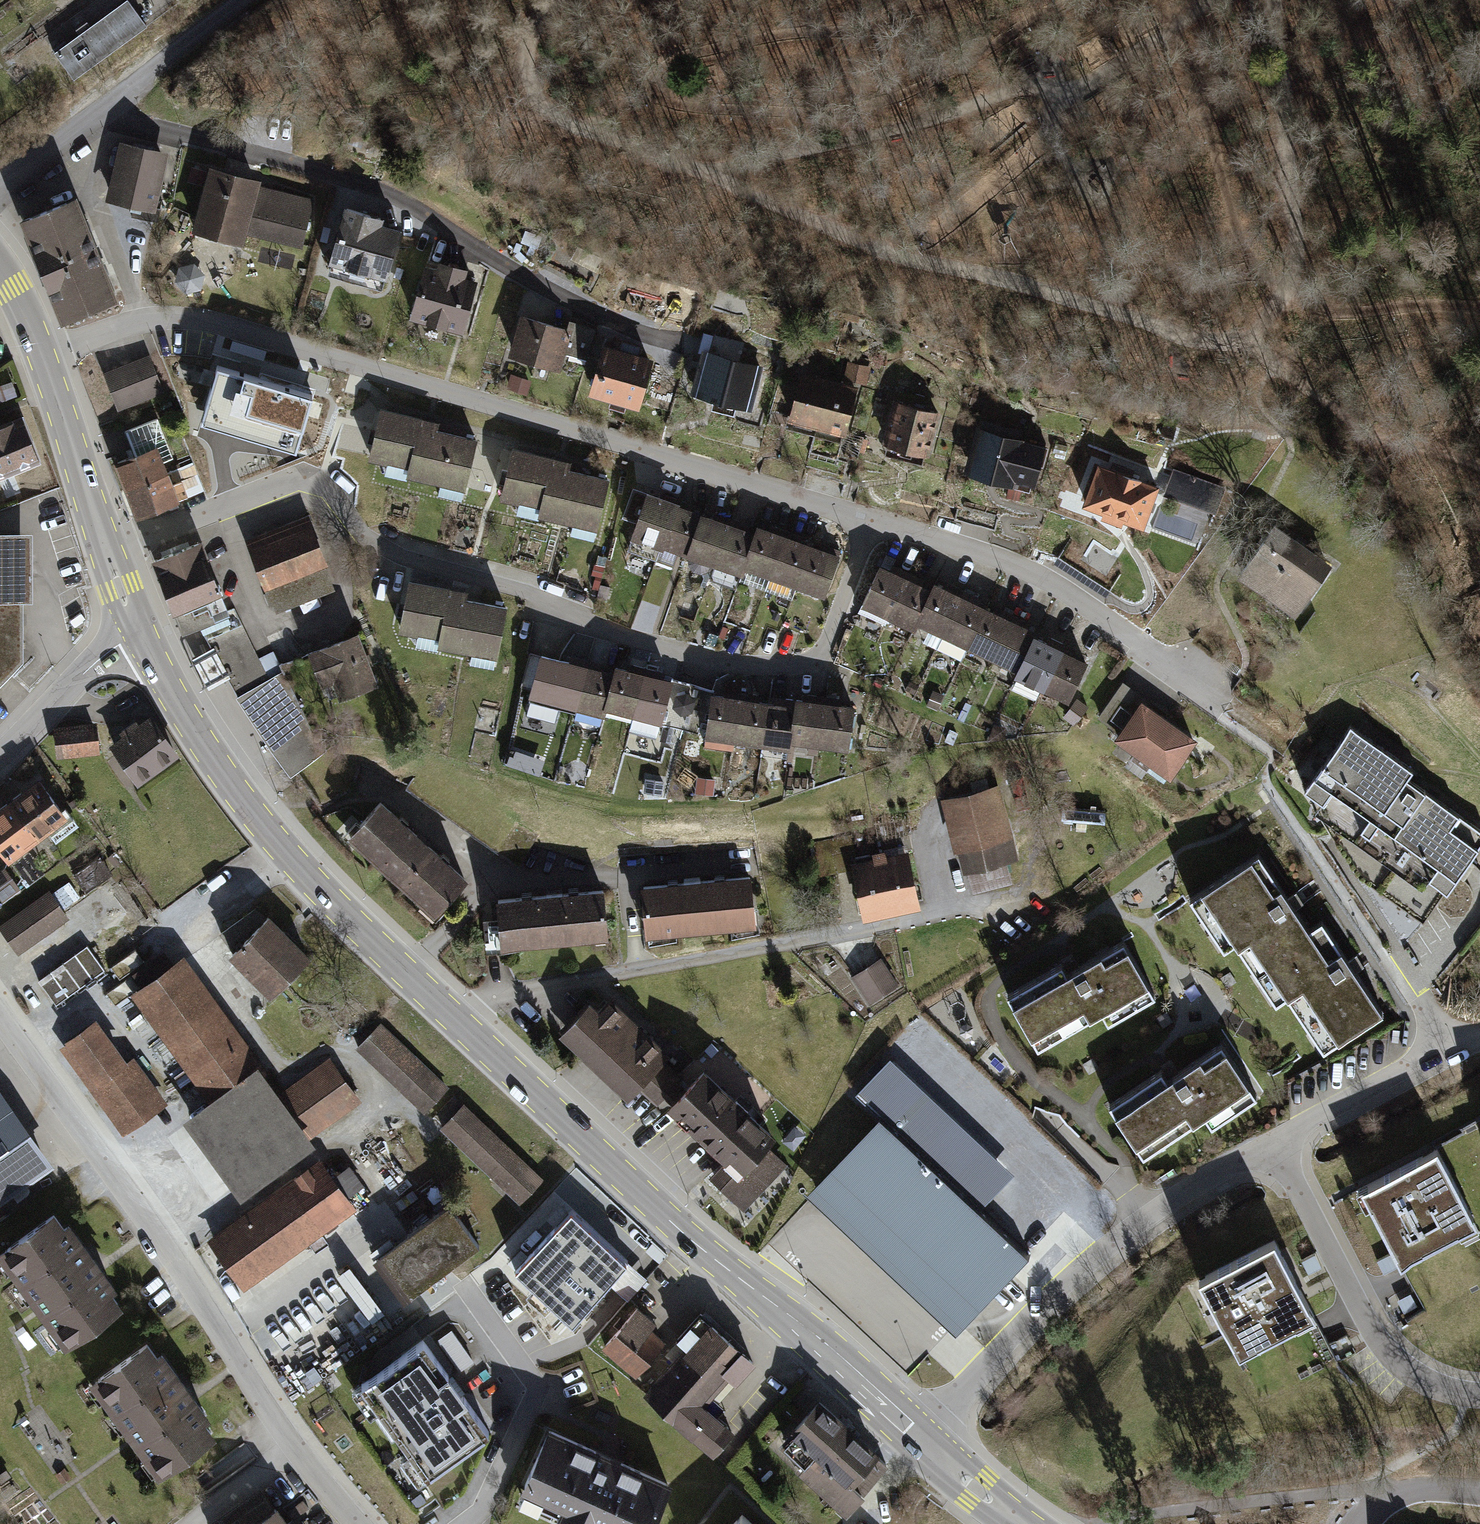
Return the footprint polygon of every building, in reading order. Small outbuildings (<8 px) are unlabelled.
[(54,52),(73,78),(147,25),(128,0),(125,0),(54,52)] [(165,155),(122,145),(110,195),(153,205),(165,155)] [(263,178),(208,165),(192,230),(242,242),(245,232),(302,246),(315,198),(261,185),(263,178)] [(206,171),(193,167),(188,181),(201,185),(206,171)] [(106,274),(86,225),(77,201),(25,222),(45,274),(63,320),(115,299),(106,274)] [(384,216),(345,205),(329,260),(387,276),(401,228),(382,223),(384,216)] [(160,213),(133,207),(131,216),(158,222),(160,213)] [(525,230),(521,241),(538,248),(543,237),(525,230)] [(560,237),(545,266),(593,291),(608,261),(560,237)] [(436,268),(424,265),(409,317),(463,332),(478,282),(465,278),(468,268),(438,259),(436,268)] [(179,267),(175,281),(186,293),(202,289),(205,274),(194,263),(179,267)] [(572,329),(521,314),(509,355),(560,370),(565,352),(572,329)] [(575,321),(572,329),(565,352),(586,359),(596,327),(575,321)] [(655,358),(603,343),(589,393),(611,399),(626,404),(640,408),(655,358)] [(765,367),(702,350),(691,391),(754,408),(765,367)] [(140,357),(99,369),(107,394),(148,382),(140,357)] [(871,366),(847,360),(843,376),(867,381),(871,366)] [(831,379),(803,371),(791,417),(818,425),(831,379)] [(533,379),(512,373),(507,388),(528,394),(533,379)] [(243,429),(247,417),(255,387),(211,374),(199,416),(243,429)] [(862,388),(831,379),(818,425),(848,434),(862,388)] [(330,408),(255,387),(247,417),(321,438),(330,408)] [(626,404),(611,399),(609,405),(613,406),(624,410),(626,404)] [(938,411),(895,399),(883,443),(926,454),(938,411)] [(429,418),(381,407),(369,457),(408,467),(406,475),(464,490),(477,439),(438,429),(440,421),(429,418)] [(0,423),(0,476),(45,459),(27,413),(0,423)] [(135,456),(114,463),(135,519),(163,508),(180,501),(204,491),(193,462),(168,471),(164,460),(172,457),(157,418),(125,429),(135,456)] [(1041,445),(979,428),(966,474),(1029,490),(1041,445)] [(561,458),(513,447),(501,497),(540,507),(538,515),(597,529),(610,478),(569,469),(571,461),(561,458)] [(1157,485),(1096,462),(1080,505),(1141,528),(1157,485)] [(1226,487),(1174,467),(1151,529),(1197,546),(1210,512),(1216,515),(1226,487)] [(636,523),(648,493),(634,488),(623,518),(636,523)] [(687,507),(666,497),(648,493),(636,523),(627,551),(658,562),(664,548),(681,554),(687,556),(693,570),(702,573),(711,570),(716,563),(729,568),(742,573),(745,569),(826,597),(841,554),(826,549),(793,538),(775,531),(760,526),(758,532),(737,524),(721,519),(687,507)] [(959,501),(954,519),(994,529),(999,511),(959,501)] [(308,516),(246,541),(274,612),(337,588),(308,516)] [(1330,565),(1273,525),(1236,576),(1294,616),(1330,565)] [(0,533),(0,686),(25,660),(25,603),(35,603),(34,533),(0,533)] [(202,539),(151,559),(180,635),(199,627),(231,615),(202,539)] [(1071,539),(1058,558),(1108,593),(1121,574),(1071,539)] [(605,567),(595,564),(592,575),(596,576),(602,578),(605,567)] [(896,572),(881,566),(863,605),(914,629),(917,623),(945,637),(939,649),(963,660),(969,648),(1018,671),(1015,676),(1070,703),(1091,661),(1074,653),(1052,643),(1035,635),(1038,629),(1023,622),(1002,613),(974,600),(953,590),(936,582),(932,589),(918,583),(896,572)] [(602,578),(596,576),(592,588),(599,590),(600,584),(602,578)] [(468,590),(408,579),(398,629),(441,638),(439,647),(497,658),(507,606),(466,598),(468,590)] [(611,587),(600,584),(599,590),(596,599),(607,602),(611,587)] [(231,615),(199,627),(239,695),(237,698),(271,752),(308,724),(274,651),(258,658),(236,613),(231,615)] [(356,633),(308,652),(322,687),(332,683),(339,701),(376,686),(367,661),(356,633)] [(533,690),(542,657),(531,654),(522,687),(533,690)] [(531,699),(578,711),(603,717),(604,710),(633,718),(685,732),(706,737),(705,740),(736,743),(764,747),(762,759),(790,762),(792,744),(821,747),(850,751),(856,705),(838,703),(827,701),(812,700),(798,698),(797,706),(782,704),(770,702),(756,700),(742,698),(729,696),(715,693),(715,690),(697,686),(657,676),(645,673),(633,670),(616,666),(614,673),(598,668),(589,666),(575,663),(543,654),(542,657),(533,690),(531,699)] [(1118,729),(1139,700),(1143,695),(1123,680),(1098,714),(1118,729)] [(1078,699),(1064,717),(1075,725),(1089,707),(1078,699)] [(1196,740),(1139,700),(1118,729),(1113,738),(1169,778),(1196,740)] [(121,736),(109,744),(137,783),(178,754),(150,714),(138,723),(135,720),(118,732),(121,736)] [(96,722),(53,726),(56,756),(99,753),(96,722)] [(327,749),(308,724),(271,752),(290,777),(327,749)] [(995,724),(988,740),(1006,739),(1007,727),(995,724)] [(1351,725),(1304,790),(1322,803),(1314,813),(1321,818),(1358,878),(1423,925),(1463,870),(1479,845),(1479,831),(1409,780),(1415,771),(1351,725)] [(516,750),(510,768),(528,773),(533,755),(516,750)] [(716,779),(697,777),(695,794),(714,796),(716,779)] [(39,780),(9,802),(36,839),(47,831),(55,842),(78,825),(65,808),(62,810),(39,780)] [(1001,785),(944,800),(964,874),(969,873),(1008,863),(1021,859),(1001,785)] [(469,878),(384,799),(349,837),(435,916),(469,878)] [(0,809),(0,853),(6,862),(36,839),(9,802),(0,809)] [(871,861),(853,865),(864,916),(920,904),(909,854),(890,859),(887,859),(886,852),(872,855),(873,861),(871,861)] [(99,854),(70,874),(85,895),(114,875),(99,854)] [(113,854),(107,858),(115,868),(121,864),(113,854)] [(1322,922),(1307,932),(1288,903),(1257,857),(1190,901),(1224,952),(1235,946),(1275,1007),(1287,999),(1324,1054),(1384,1015),(1351,966),(1322,922)] [(1008,863),(969,873),(974,893),(1013,883),(1008,863)] [(0,869),(0,902),(1,903),(18,889),(2,868),(0,869)] [(752,876),(642,886),(647,937),(756,926),(752,876)] [(604,888),(497,898),(499,920),(501,949),(609,940),(604,888)] [(0,926),(0,930),(18,955),(69,919),(49,892),(0,926)] [(232,952),(228,956),(270,997),(311,957),(269,915),(267,917),(256,907),(219,934),(232,952)] [(501,949),(499,920),(483,921),(486,954),(502,953),(501,949)] [(1059,965),(1005,997),(1038,1052),(1101,1015),(1107,1025),(1153,997),(1121,944),(1074,972),(1066,977),(1059,965)] [(86,946),(63,963),(81,987),(104,971),(86,946)] [(881,960),(853,978),(871,1005),(899,986),(881,960)] [(63,963),(39,981),(57,1005),(81,987),(63,963)] [(173,963),(142,986),(222,1093),(253,1070),(173,963)] [(1194,984),(1184,991),(1191,1001),(1201,994),(1194,984)] [(590,1001),(559,1036),(626,1097),(637,1085),(663,1057),(667,1053),(609,1000),(600,1010),(590,1001)] [(1167,1012),(1156,1019),(1162,1029),(1173,1022),(1167,1012)] [(96,1020),(70,1039),(131,1123),(164,1099),(133,1057),(126,1062),(96,1020)] [(382,1023),(356,1049),(425,1115),(450,1089),(382,1023)] [(1160,1071),(1106,1108),(1142,1160),(1203,1119),(1210,1128),(1254,1098),(1220,1047),(1176,1077),(1168,1082),(1160,1071)] [(663,1057),(637,1085),(657,1105),(665,1097),(674,1106),(693,1086),(663,1057)] [(361,1101),(329,1058),(281,1092),(314,1135),(361,1101)] [(1094,1059),(1083,1065),(1089,1075),(1100,1068),(1094,1059)] [(860,1097),(884,1121),(818,1190),(959,1323),(1013,1266),(1027,1251),(978,1205),(1005,1178),(888,1067),(860,1097)] [(779,1136),(709,1069),(693,1086),(674,1106),(671,1110),(726,1162),(711,1178),(745,1210),(787,1165),(768,1147),(779,1136)] [(254,1081),(197,1124),(240,1180),(297,1142),(254,1081)] [(44,1159),(0,1098),(0,1189),(44,1159)] [(544,1179),(464,1104),(442,1128),(521,1203),(544,1179)] [(1426,1159),(1361,1192),(1400,1266),(1475,1228),(1436,1153),(1426,1159)] [(320,1169),(216,1244),(243,1280),(346,1205),(320,1169)] [(449,1206),(382,1256),(411,1294),(477,1245),(449,1206)] [(72,1211),(6,1256),(71,1351),(137,1306),(72,1211)] [(579,1211),(521,1269),(573,1320),(630,1262),(579,1211)] [(1276,1245),(1198,1284),(1238,1362),(1315,1323),(1276,1245)] [(1313,1255),(1302,1262),(1308,1274),(1320,1268),(1313,1255)] [(1390,1255),(1377,1261),(1384,1274),(1397,1268),(1390,1255)] [(1410,1294),(1397,1301),(1404,1314),(1417,1307),(1410,1294)] [(637,1307),(602,1349),(637,1378),(666,1342),(650,1330),(656,1323),(637,1307)] [(758,1364),(701,1314),(676,1342),(686,1350),(646,1395),(715,1456),(736,1432),(703,1403),(728,1376),(738,1385),(758,1364)] [(165,1340),(103,1382),(167,1477),(229,1435),(165,1340)] [(424,1343),(362,1389),(430,1481),(492,1435),(424,1343)] [(890,1467),(819,1402),(779,1445),(800,1465),(795,1470),(847,1518),(866,1497),(864,1495),(890,1467)] [(548,1432),(522,1492),(562,1510),(556,1523),(557,1523),(655,1523),(672,1486),(548,1432)] [(277,1508),(254,1523),(289,1523),(277,1508)]
